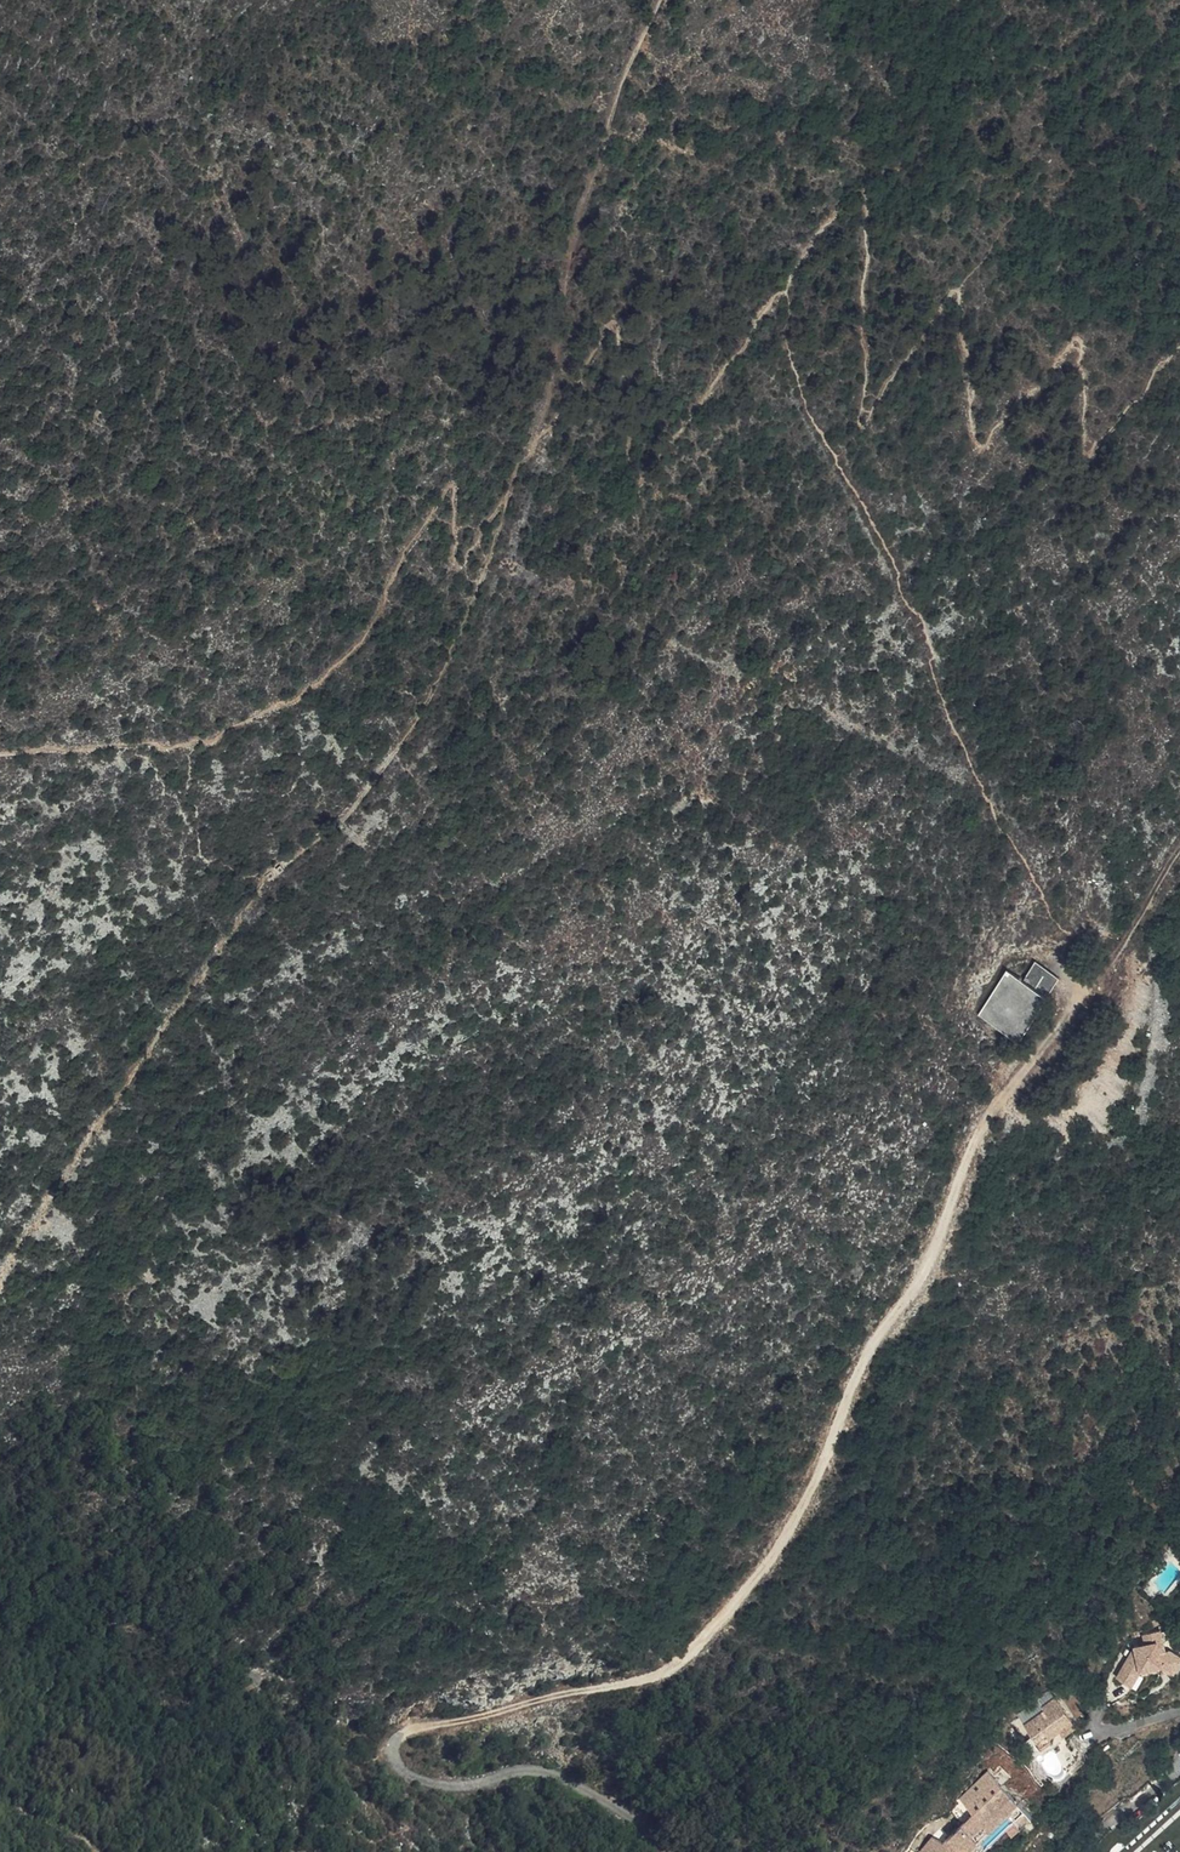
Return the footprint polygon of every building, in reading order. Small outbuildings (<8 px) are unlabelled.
[(1123,1691),(1129,1678),(1135,1681),(1137,1675),(1156,1666),(1170,1673),(1179,1657),(1179,1655),(1160,1648),(1157,1637),(1156,1631),(1139,1636),(1140,1645),(1127,1649),(1118,1669),(1111,1686),(1123,1691)] [(1129,1678),(1123,1691),(1130,1693),(1135,1681),(1129,1678)] [(1021,1721),(1033,1745),(1046,1739),(1044,1737),(1055,1731),(1068,1724),(1055,1699),(1041,1706),(1043,1709),(1021,1721)] [(1071,1729),(1068,1724),(1055,1731),(1057,1736),(1071,1729)] [(1068,1761),(1069,1757),(1059,1739),(1056,1740),(1042,1747),(1044,1751),(1045,1752),(1046,1752),(1048,1753),(1049,1754),(1050,1755),(1051,1757),(1052,1760),(1053,1762),(1053,1764),(1054,1766),(1054,1768),(1068,1761)] [(981,1850),(968,1835),(979,1824),(985,1830),(1001,1815),(1009,1823),(1012,1828),(1025,1813),(999,1787),(940,1841),(922,1840),(913,1851),(938,1851),(942,1848),(946,1851),(952,1851),(953,1850),(955,1851),(978,1851),(981,1850)] [(1025,1813),(1012,1828),(1018,1834),(1031,1820),(1025,1813)]
